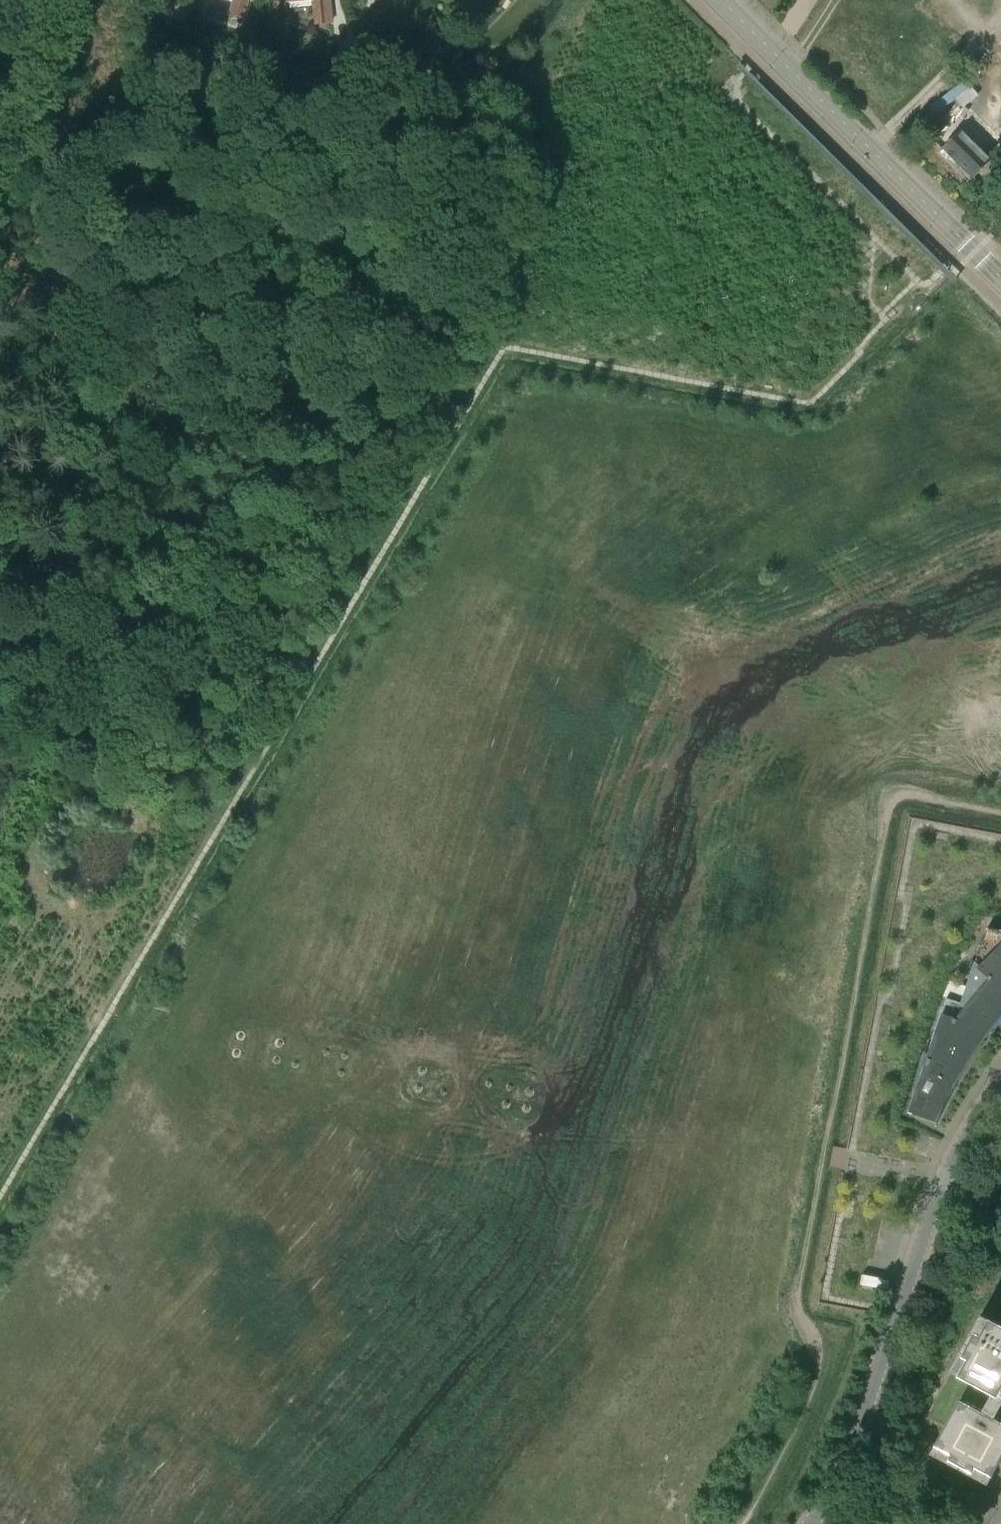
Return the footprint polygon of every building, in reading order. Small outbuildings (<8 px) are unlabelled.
[(227,14),(239,18),(246,0),(232,0),(227,14)] [(319,24),(331,23),(329,0),(312,0),(313,15),(318,14),(319,24)] [(944,148),(973,177),(991,158),(962,130),(944,148)] [(987,927),(962,1003),(947,998),(908,1113),(937,1122),(963,1073),(993,1028),(1000,1019),(1000,930),(987,927)] [(926,1417),(945,1427),(932,1451),(961,1467),(989,1482),(996,1470),(1000,1460),(1000,1323),(982,1313),(967,1341),(951,1370),(926,1417)]
